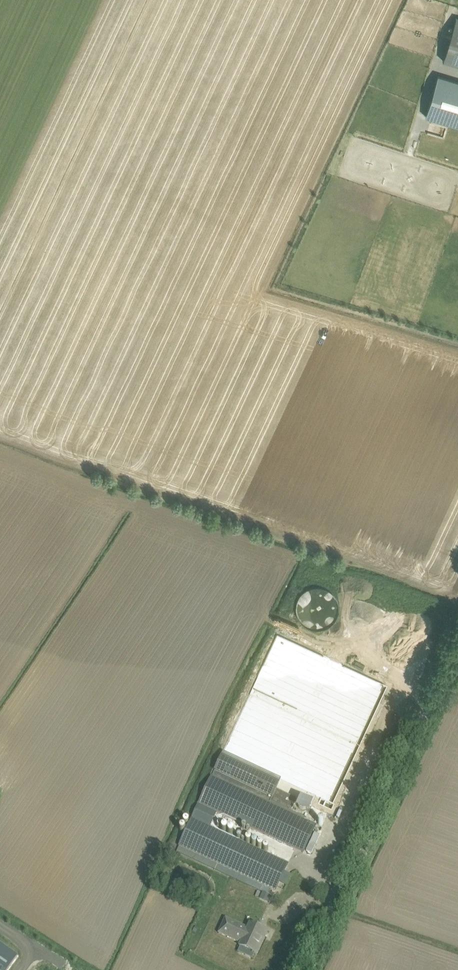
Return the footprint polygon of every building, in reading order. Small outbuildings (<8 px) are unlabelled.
[(443,60),(457,65),(457,17),(456,16),(443,60)] [(438,76),(426,117),(457,126),(457,82),(438,76)] [(332,623),(334,590),(301,588),(299,621),(332,623)] [(277,635),(223,752),(212,776),(199,804),(192,818),(179,846),(176,852),(268,894),(270,889),(275,891),(288,863),(279,859),(210,827),(217,812),(286,844),(295,849),(304,854),(316,826),(315,825),(303,819),(304,816),(291,810),(296,798),(277,789),(281,779),(333,803),(387,686),(277,635)] [(248,928),(225,918),(218,933),(242,943),(240,947),(257,955),(268,931),(250,923),(248,928)] [(17,956),(0,944),(0,969),(8,969),(17,956)]
